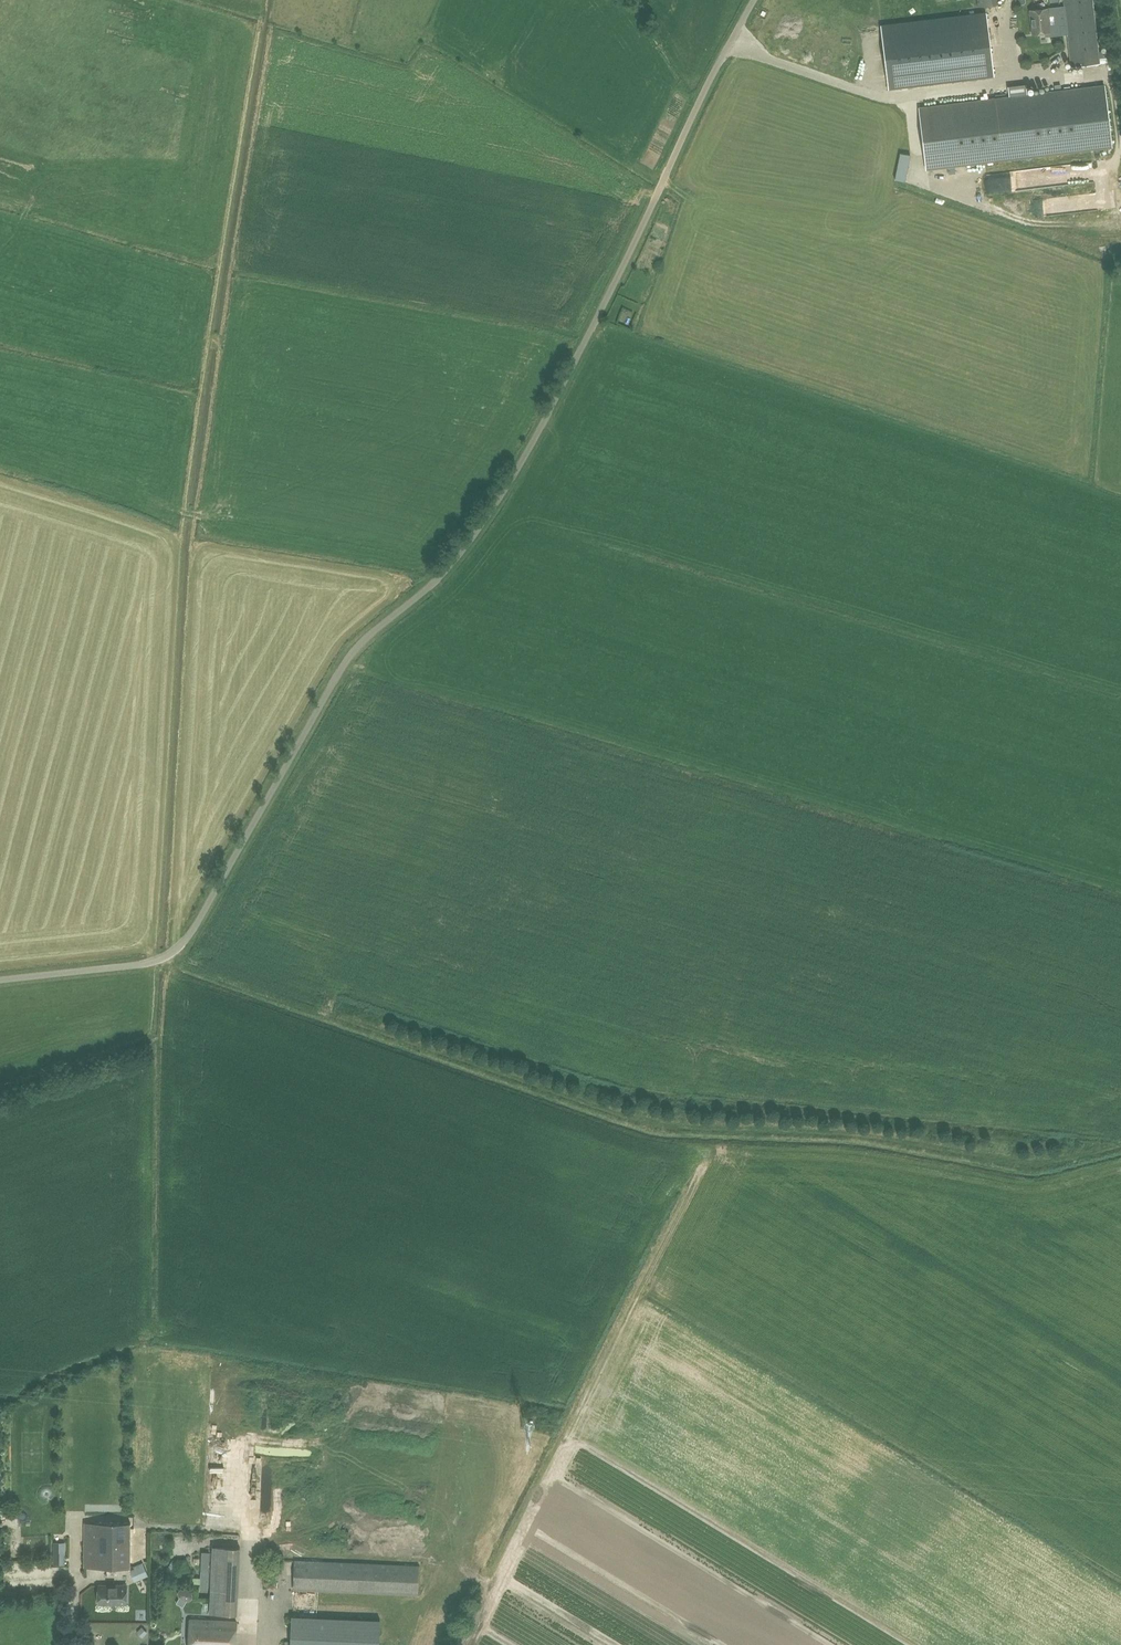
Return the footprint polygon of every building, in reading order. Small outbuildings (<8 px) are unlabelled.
[(1070,65),(1099,63),(1094,13),(1102,13),(1101,0),(1063,0),(1070,65)] [(1049,32),(1047,8),(1028,10),(1031,34),(1049,32)] [(880,24),(888,88),(993,75),(985,12),(880,24)] [(1008,96),(919,107),(920,115),(926,169),(930,169),(1106,147),(1110,147),(1112,147),(1104,84),(1026,94),(1025,86),(1007,88),(1008,96)] [(895,178),(905,180),(910,154),(900,152),(895,178)] [(23,1506),(25,1514),(32,1512),(30,1504),(23,1506)] [(84,1544),(84,1567),(130,1567),(130,1522),(94,1522),(94,1544),(84,1544)] [(42,1546),(50,1548),(52,1541),(43,1540),(42,1546)] [(54,1552),(64,1552),(65,1544),(54,1544),(54,1552)] [(237,1613),(240,1546),(213,1545),(209,1612),(237,1613)] [(208,1590),(209,1551),(201,1551),(200,1577),(193,1577),(193,1582),(200,1582),(200,1590),(208,1590)] [(147,1559),(133,1561),(135,1574),(150,1572),(147,1559)] [(419,1564),(294,1559),(293,1589),(418,1595),(419,1564)] [(98,1584),(98,1603),(126,1603),(126,1584),(98,1584)] [(380,1618),(291,1615),(290,1644),(379,1644),(380,1618)] [(236,1621),(190,1619),(189,1644),(235,1644),(236,1621)]
